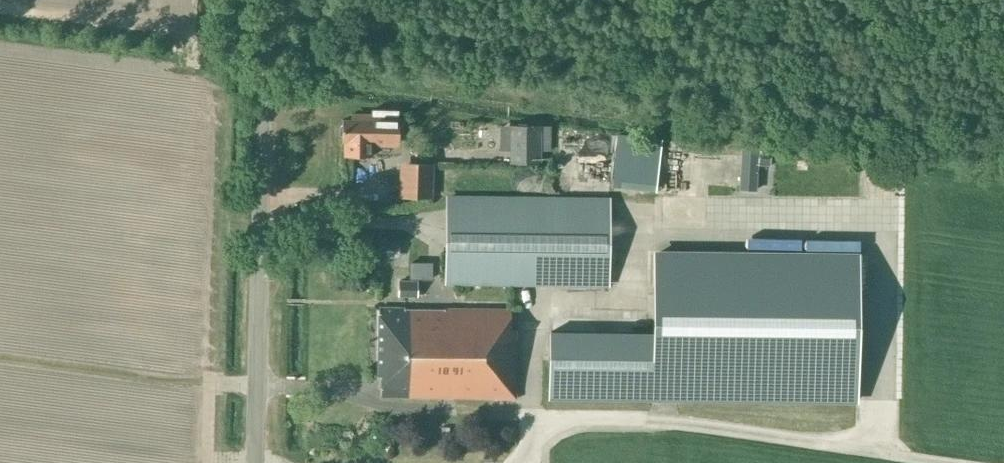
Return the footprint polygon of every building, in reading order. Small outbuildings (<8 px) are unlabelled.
[(343,120),(342,141),(346,141),(345,155),(372,156),(372,142),(373,142),(398,142),(398,130),(399,109),(371,109),(371,114),(356,114),(356,120),(343,120)] [(539,164),(539,127),(509,126),(508,164),(539,164)] [(662,139),(618,134),(613,178),(658,182),(662,139)] [(768,184),(771,154),(716,148),(716,149),(710,148),(705,185),(719,186),(720,179),(768,184)] [(433,164),(399,164),(399,199),(432,199),(433,164)] [(448,282),(456,283),(608,286),(610,201),(449,198),(448,282)] [(549,326),(548,395),(859,399),(861,248),(654,246),(653,328),(549,326)] [(416,281),(400,281),(400,296),(415,297),(416,281)] [(516,399),(517,310),(379,308),(378,376),(381,377),(381,397),(516,399)] [(532,419),(653,419),(653,402),(558,402),(558,408),(532,408),(532,419)]
